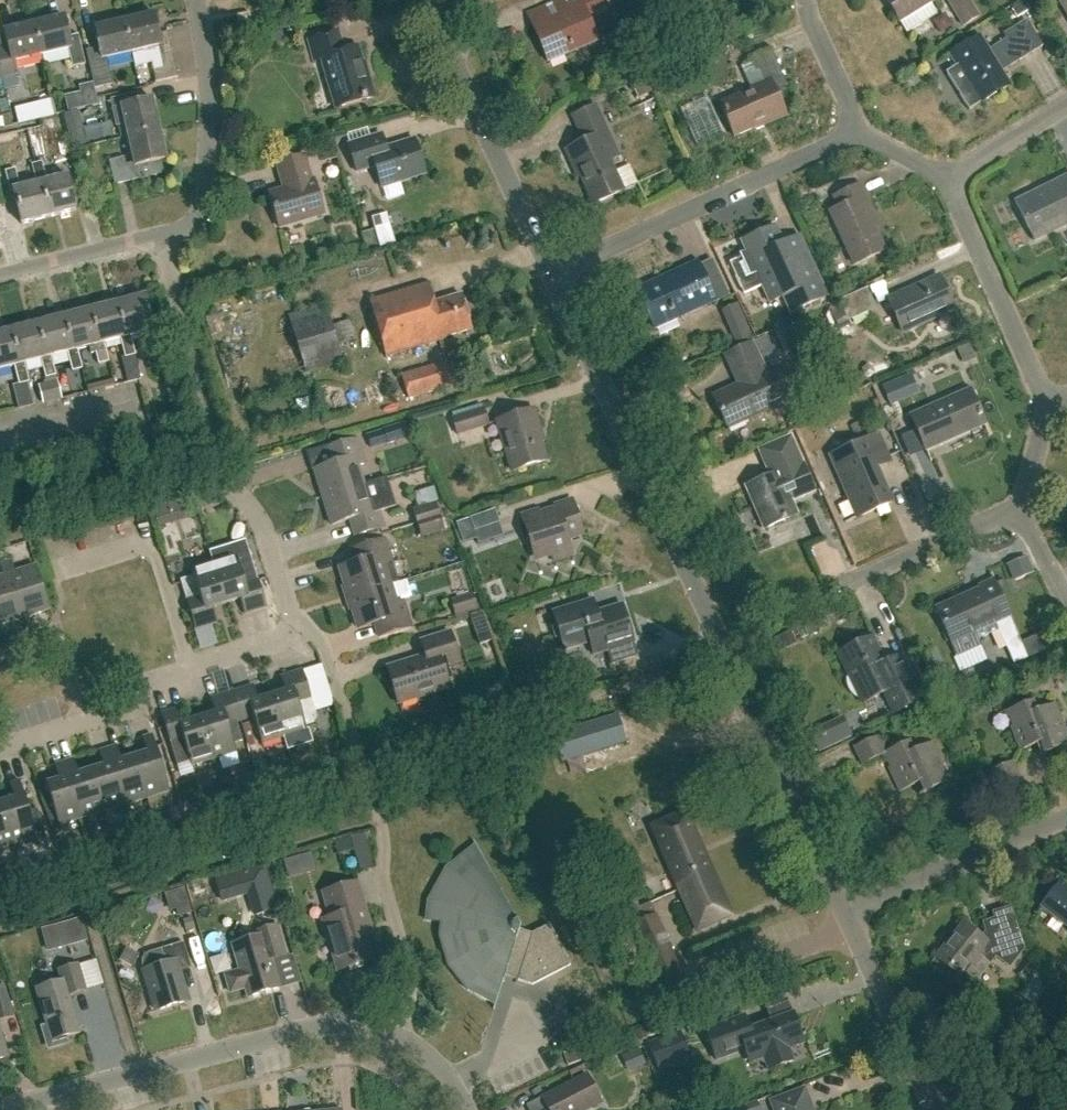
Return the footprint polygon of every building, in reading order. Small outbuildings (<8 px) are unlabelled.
[(600,0),(567,0),(528,17),(548,61),(596,40),(585,15),(603,7),(600,0)] [(899,23),(938,0),(885,0),(899,23)] [(969,0),(948,0),(946,1),(962,26),(979,15),(969,0)] [(1066,16),(1066,0),(1057,0),(1066,16)] [(249,13),(236,15),(238,23),(251,20),(249,13)] [(154,16),(124,23),(131,54),(158,48),(163,69),(152,71),(155,83),(177,78),(167,33),(158,35),(154,16)] [(170,16),(171,28),(190,27),(189,16),(170,16)] [(64,19),(34,26),(41,56),(67,50),(71,69),(84,66),(78,36),(68,38),(64,19)] [(1042,48),(1026,22),(1004,36),(1007,41),(988,53),(979,38),(950,55),(981,105),(1010,87),(1001,73),(1042,48)] [(104,60),(131,54),(124,23),(93,29),(98,49),(89,51),(99,95),(108,93),(106,84),(109,83),(104,60)] [(34,26),(4,33),(7,48),(0,49),(0,75),(1,80),(17,77),(14,62),(41,56),(34,26)] [(342,52),(337,32),(308,40),(314,61),(321,59),(335,109),(375,98),(369,77),(366,78),(357,47),(342,52)] [(787,86),(771,50),(749,60),(750,62),(739,67),(751,91),(719,106),(735,140),(786,117),(775,91),(787,86)] [(654,90),(643,67),(627,75),(637,97),(654,90)] [(19,85),(18,78),(2,81),(4,89),(19,85)] [(93,82),(78,85),(80,91),(83,107),(98,104),(93,82)] [(128,138),(160,130),(153,100),(132,105),(130,96),(111,100),(114,113),(122,112),(128,138)] [(618,157),(610,139),(594,105),(570,116),(582,142),(564,150),(574,172),(578,170),(593,204),(622,191),(609,162),(618,157)] [(79,111),(65,115),(69,132),(84,128),(79,111)] [(12,125),(10,117),(9,114),(0,116),(3,127),(12,125)] [(160,130),(128,138),(134,164),(125,166),(124,159),(110,163),(115,186),(154,177),(151,164),(166,160),(160,130)] [(386,149),(381,134),(348,145),(357,172),(375,167),(381,187),(425,174),(415,140),(386,149)] [(312,181),(304,156),(276,164),(283,190),(269,194),(279,228),(324,215),(314,181),(312,181)] [(39,184),(48,219),(75,212),(67,177),(45,182),(41,164),(31,166),(35,185),(39,184)] [(20,226),(48,219),(39,184),(35,185),(19,189),(14,170),(4,173),(9,192),(8,192),(9,194),(12,193),(20,226)] [(1015,200),(1035,240),(1066,224),(1066,174),(1015,200)] [(871,209),(860,184),(833,196),(838,208),(831,211),(854,264),(884,250),(867,211),(871,209)] [(390,214),(374,219),(383,247),(399,242),(390,214)] [(800,236),(782,244),(775,226),(743,241),(747,251),(740,255),(741,257),(730,263),(745,297),(764,289),(769,301),(782,295),(789,312),(827,295),(800,236)] [(716,304),(696,259),(634,287),(655,333),(716,304)] [(955,309),(940,277),(921,285),(919,282),(908,287),(909,289),(888,299),(903,332),(955,309)] [(434,302),(429,282),(371,299),(370,297),(369,298),(386,357),(387,357),(387,355),(445,338),(445,336),(471,329),(461,294),(434,302)] [(849,322),(874,311),(864,289),(840,300),(849,322)] [(126,337),(131,336),(147,332),(152,351),(162,348),(157,328),(153,329),(145,296),(117,303),(126,337)] [(126,337),(117,303),(91,310),(100,344),(104,343),(121,339),(125,358),(135,355),(131,336),(126,337)] [(329,328),(322,304),(287,314),(305,374),(339,363),(334,345),(353,340),(348,323),(329,328)] [(73,351),(77,350),(94,346),(99,365),(109,362),(104,343),(100,344),(91,310),(64,317),(73,351)] [(64,317),(37,324),(46,358),(50,357),(67,352),(72,371),(82,369),(77,350),(73,351),(64,317)] [(46,358),(37,324),(10,330),(19,365),(24,364),(40,360),(44,378),(55,376),(50,357),(46,358)] [(10,330),(0,333),(0,370),(13,366),(18,385),(28,382),(24,364),(19,365),(10,330)] [(777,365),(764,336),(725,355),(738,384),(713,396),(727,427),(797,394),(783,363),(777,365)] [(138,376),(134,362),(121,365),(124,379),(138,376)] [(452,386),(445,362),(400,374),(407,399),(452,386)] [(54,379),(36,383),(41,402),(59,397),(54,379)] [(18,385),(14,386),(20,410),(35,406),(28,382),(18,385)] [(983,421),(970,390),(911,416),(924,447),(983,421)] [(489,426),(484,408),(450,417),(455,435),(489,426)] [(540,432),(533,410),(496,421),(511,470),(546,460),(537,433),(540,432)] [(856,519),(872,512),(891,503),(876,468),(892,461),(879,434),(828,457),(856,519)] [(814,488),(802,463),(790,435),(757,449),(768,476),(746,487),(765,528),(796,514),(790,499),(814,488)] [(364,486),(363,484),(358,466),(365,464),(357,439),(327,448),(332,464),(314,470),(323,498),(364,486)] [(364,486),(323,498),(331,526),(349,520),(354,536),(384,527),(379,511),(393,507),(384,478),(363,484),(364,486)] [(581,534),(570,501),(554,506),(554,509),(539,514),(539,511),(522,516),(533,549),(549,544),(554,560),(570,555),(565,539),(581,534)] [(410,510),(415,524),(439,517),(435,503),(410,510)] [(503,534),(495,510),(469,518),(477,542),(503,534)] [(439,517),(415,524),(418,536),(443,528),(439,517)] [(348,599),(391,585),(386,569),(393,567),(384,539),(351,549),(355,563),(339,568),(348,599)] [(210,552),(213,562),(226,603),(240,599),(244,614),(266,607),(245,541),(210,552)] [(3,575),(9,573),(23,618),(49,609),(36,565),(16,571),(12,560),(0,564),(0,566),(3,575)] [(226,603),(213,562),(191,569),(200,596),(186,601),(195,630),(217,623),(212,607),(226,603)] [(23,618),(9,573),(3,575),(0,576),(0,625),(23,618)] [(391,585),(348,599),(357,628),(374,623),(378,637),(411,626),(402,599),(396,601),(391,585)] [(1027,660),(996,587),(936,613),(956,659),(980,648),(972,631),(994,622),(1013,666),(1027,660)] [(477,608),(473,593),(449,600),(454,615),(477,608)] [(607,650),(611,664),(637,656),(622,606),(596,613),(592,600),(553,612),(565,650),(590,642),(594,655),(607,650)] [(458,662),(449,632),(420,641),(424,656),(387,667),(398,704),(448,688),(442,667),(458,662)] [(889,674),(873,639),(837,655),(861,705),(883,694),(893,715),(922,702),(905,667),(889,674)] [(272,697),(284,738),(306,731),(305,726),(311,724),(316,717),(302,671),(280,677),(285,692),(272,697)] [(262,745),(284,738),(272,697),(258,701),(253,686),(232,693),(241,721),(254,717),(262,745)] [(201,718),(214,760),(236,753),(233,744),(242,741),(236,722),(241,721),(232,693),(210,699),(215,714),(201,718)] [(1033,701),(1004,713),(1020,751),(1033,745),(1038,756),(1066,744),(1066,736),(1054,704),(1037,712),(1033,701)] [(201,718),(188,723),(183,708),(162,714),(170,743),(183,739),(192,766),(214,760),(201,718)] [(617,714),(552,734),(561,763),(626,743),(617,714)] [(889,750),(881,734),(852,748),(862,767),(882,757),(899,792),(913,785),(919,797),(950,781),(931,743),(912,753),(906,742),(889,750)] [(147,753),(135,757),(147,798),(170,791),(152,735),(142,738),(147,753)] [(108,748),(125,805),(147,798),(135,757),(121,761),(117,746),(108,748)] [(90,770),(103,812),(125,805),(108,748),(99,751),(103,766),(90,770)] [(81,819),(103,812),(90,770),(78,774),(73,759),(63,762),(81,819)] [(1023,791),(1013,760),(982,771),(992,801),(1023,791)] [(81,819),(63,762),(55,765),(60,780),(46,784),(59,826),(81,819)] [(2,802),(15,844),(37,837),(20,781),(9,784),(14,798),(2,802)] [(15,844),(2,802),(0,803),(0,849),(15,844)] [(731,915),(686,811),(651,826),(696,930),(731,915)] [(374,873),(364,835),(349,839),(359,877),(374,873)] [(521,931),(475,842),(474,843),(476,847),(447,870),(429,902),(427,922),(442,924),(440,937),(448,967),(468,991),(495,1006),(493,1011),(495,1011),(505,978),(533,987),(571,967),(550,926),(533,935),(521,931)] [(54,871),(40,875),(42,882),(43,886),(57,883),(56,878),(54,871)] [(624,875),(590,890),(605,922),(625,914),(655,983),(680,972),(676,963),(654,914),(649,902),(637,907),(624,875)] [(1060,881),(1041,906),(1066,926),(1066,886),(1060,881)] [(370,926),(357,883),(324,892),(331,918),(323,920),(339,971),(372,961),(362,928),(370,926)] [(970,985),(987,964),(990,966),(996,958),(1009,969),(1024,950),(1009,908),(995,913),(998,919),(989,922),(993,932),(979,937),(960,922),(935,955),(950,967),(945,973),(962,987),(970,985)] [(83,920),(66,925),(73,947),(90,942),(83,920)] [(236,956),(241,971),(225,976),(231,993),(246,989),(249,998),(281,988),(272,960),(286,955),(278,926),(254,933),(259,948),(236,956)] [(197,942),(194,929),(184,931),(188,944),(197,942)] [(145,970),(157,1011),(187,1002),(178,972),(191,968),(184,944),(150,954),(149,954),(148,955),(147,956),(147,957),(146,958),(145,959),(145,960),(144,961),(144,962),(144,963),(144,965),(144,966),(144,967),(144,968),(144,969),(145,970)] [(130,950),(124,961),(139,968),(144,956),(130,950)] [(86,991),(78,965),(59,971),(62,981),(36,989),(48,1027),(44,1028),(49,1047),(67,1042),(65,1037),(80,1033),(69,996),(86,991)] [(4,986),(0,987),(0,1019),(13,1015),(4,986)] [(798,1028),(793,1013),(749,1029),(744,1016),(705,1030),(716,1061),(737,1053),(736,1049),(743,1046),(750,1064),(764,1058),(768,1070),(793,1061),(789,1049),(804,1044),(802,1038),(805,1031),(798,1028)] [(577,1049),(563,1054),(568,1066),(581,1061),(577,1049)] [(646,1065),(640,1050),(622,1057),(629,1072),(646,1065)] [(602,1102),(588,1074),(541,1098),(547,1109),(586,1109),(602,1102)] [(804,1090),(772,1102),(775,1109),(811,1109),(804,1090)]
